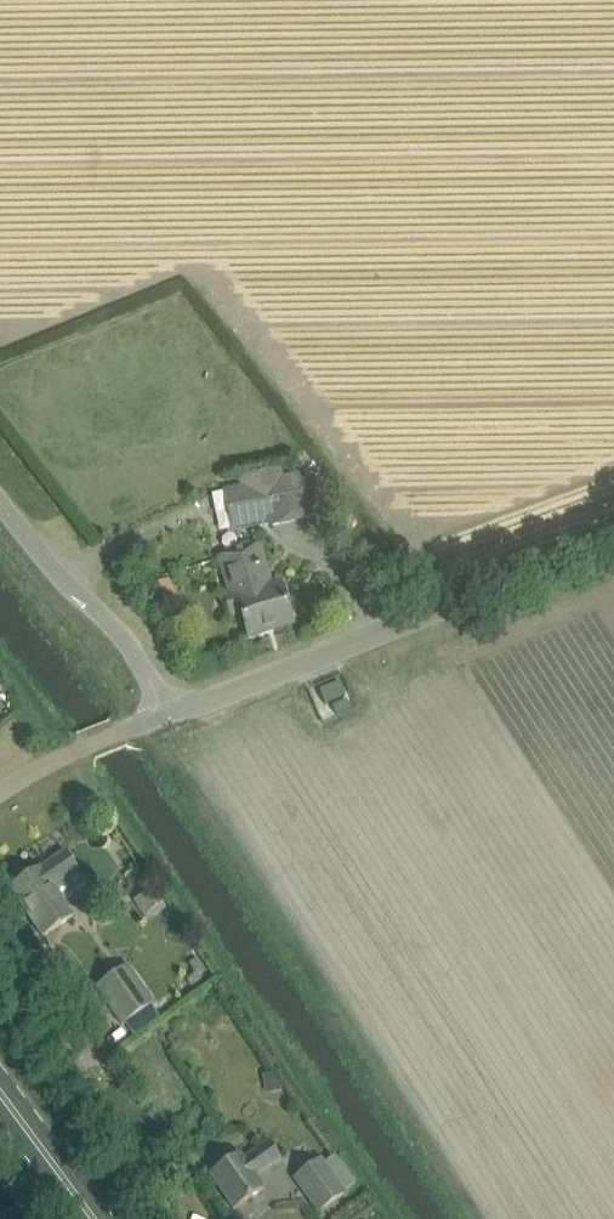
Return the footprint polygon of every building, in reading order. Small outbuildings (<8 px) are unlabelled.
[(231,530),(306,514),(305,508),(320,505),(313,476),(301,479),(298,472),(282,476),(281,469),(250,475),(252,482),(222,489),(231,530)] [(237,593),(224,597),(231,618),(244,614),(252,636),(293,622),(286,601),(289,597),(286,586),(280,585),(280,583),(272,585),(259,546),(248,550),(225,557),(237,593)] [(175,595),(170,578),(149,585),(154,602),(175,595)] [(322,691),(327,703),(348,694),(344,682),(322,691)] [(79,870),(75,863),(66,850),(41,867),(40,866),(10,886),(43,936),(74,916),(54,887),(59,883),(79,870)] [(155,888),(139,897),(148,914),(164,905),(155,888)] [(123,1025),(144,1011),(155,1004),(128,965),(97,986),(123,1025)] [(264,1075),(268,1094),(283,1091),(279,1072),(264,1075)] [(239,1154),(229,1161),(210,1175),(235,1211),(265,1190),(256,1177),(282,1159),(269,1141),(243,1159),(239,1154)] [(317,1210),(356,1183),(336,1154),(325,1162),(324,1160),(295,1180),(317,1210)]
